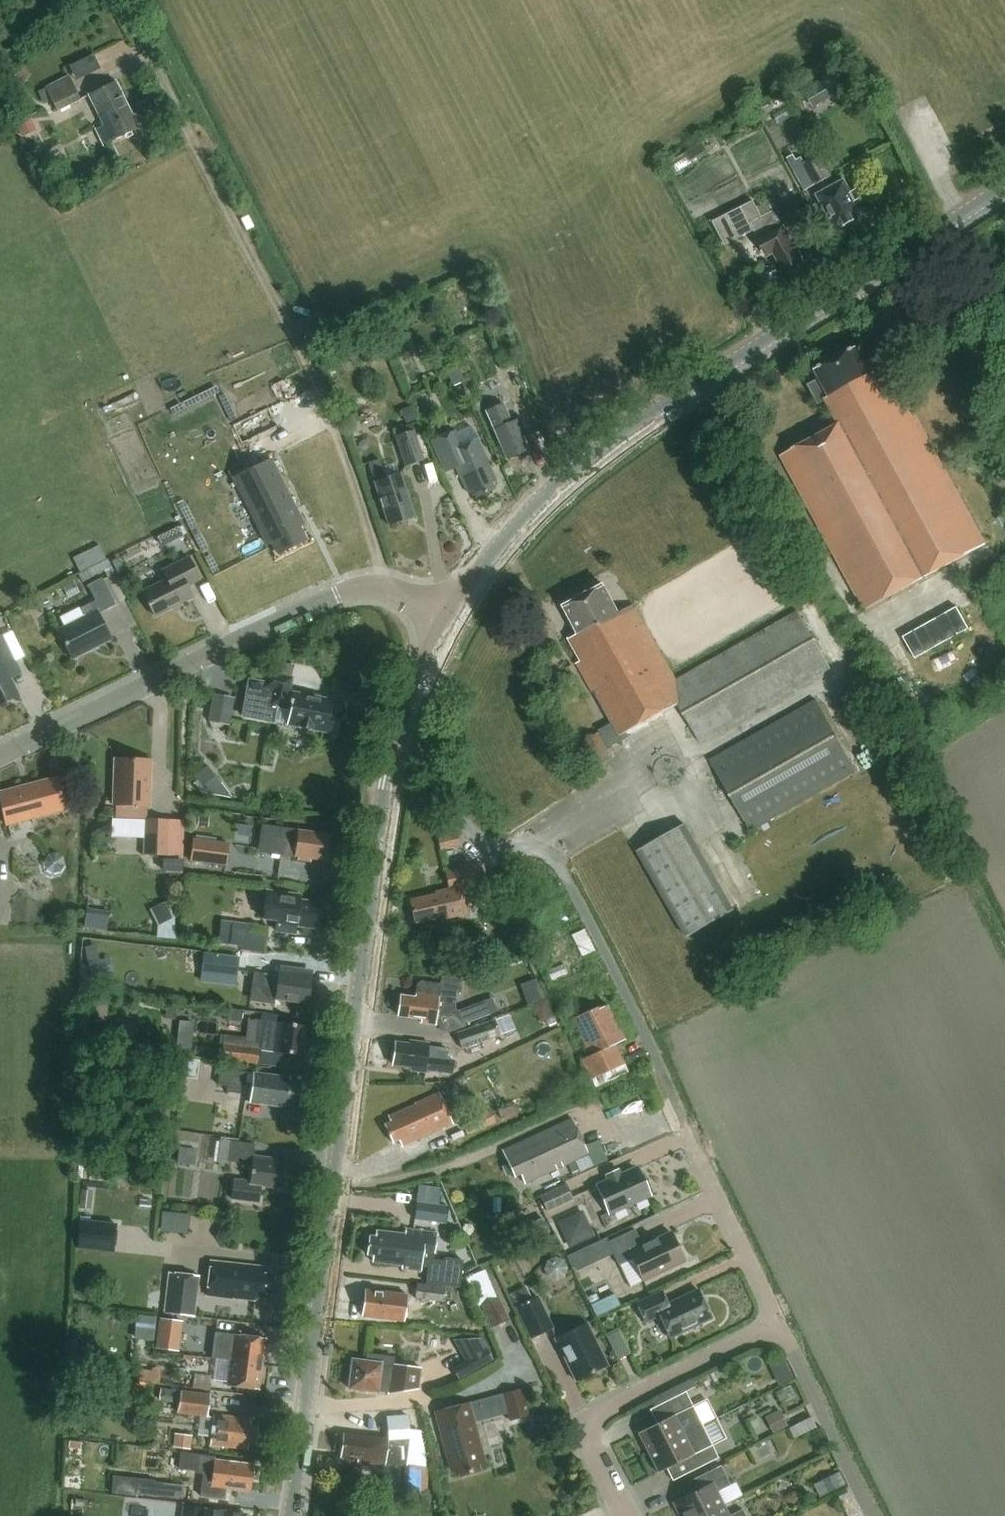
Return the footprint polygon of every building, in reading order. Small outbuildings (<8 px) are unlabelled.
[(19,72),(10,81),(19,89),(27,80),(19,72)] [(81,100),(69,76),(46,88),(57,112),(81,100)] [(833,77),(805,94),(814,109),(842,93),(833,77)] [(104,145),(141,127),(118,79),(91,93),(105,122),(95,127),(104,145)] [(30,116),(15,124),(22,137),(37,130),(30,116)] [(702,143),(685,153),(691,162),(707,152),(702,143)] [(833,175),(821,154),(806,163),(817,184),(833,175)] [(795,155),(788,159),(805,191),(817,184),(805,163),(802,158),(798,160),(795,155)] [(836,230),(863,216),(845,182),(818,195),(836,230)] [(800,261),(768,202),(756,208),(754,202),(713,222),(725,246),(754,231),(768,256),(774,252),(784,270),(800,261)] [(391,321),(380,326),(388,342),(398,337),(391,321)] [(377,341),(366,346),(371,357),(382,351),(377,341)] [(863,596),(870,608),(985,545),(979,533),(907,403),(903,406),(896,394),(889,398),(876,374),(871,376),(856,349),(814,372),(820,381),(808,388),(818,406),(825,402),(838,425),(781,456),(852,584),(863,596)] [(511,397),(524,392),(517,369),(504,373),(511,397)] [(506,460),(526,451),(521,439),(524,430),(519,419),(510,423),(502,405),(485,412),(500,446),(504,455),(506,460)] [(411,406),(401,411),(406,424),(417,419),(411,406)] [(415,430),(395,436),(406,466),(425,460),(415,430)] [(493,491),(489,483),(496,480),(477,440),(461,448),(454,432),(432,443),(445,472),(456,467),(468,494),(474,492),(476,498),(493,491)] [(401,475),(386,480),(379,459),(369,463),(375,483),(390,527),(415,518),(401,475)] [(271,460),(233,478),(266,549),(273,546),(279,559),(308,546),(302,532),(305,531),(271,460)] [(178,527),(167,532),(172,542),(183,536),(178,527)] [(99,546),(73,559),(81,574),(107,561),(99,546)] [(189,586),(203,579),(191,557),(163,571),(168,579),(145,592),(158,617),(195,597),(189,586)] [(81,574),(78,575),(82,584),(104,572),(108,579),(116,575),(108,560),(107,561),(81,574)] [(100,613),(117,604),(103,577),(88,585),(97,601),(82,609),(86,617),(59,631),(74,659),(113,638),(100,613)] [(73,582),(62,588),(68,599),(79,593),(73,582)] [(577,665),(611,725),(599,731),(600,733),(582,743),(596,768),(614,758),(609,749),(630,737),(627,733),(678,704),(700,743),(830,669),(798,612),(676,681),(633,606),(618,615),(603,587),(564,609),(579,636),(569,641),(581,662),(577,665)] [(957,607),(903,637),(916,659),(969,629),(957,607)] [(17,699),(4,672),(13,667),(0,641),(0,707),(17,699)] [(287,693),(290,678),(266,673),(264,683),(249,680),(242,716),(272,721),(275,705),(281,706),(285,703),(289,704),(286,724),(329,732),(333,713),(329,713),(331,701),(287,693)] [(569,697),(580,690),(574,680),(563,688),(569,697)] [(213,695),(209,715),(218,717),(222,697),(213,695)] [(751,833),(857,772),(816,700),(709,760),(751,833)] [(152,760),(115,759),(114,804),(150,806),(152,760)] [(207,766),(195,776),(209,793),(221,784),(207,766)] [(58,777),(0,792),(0,797),(7,825),(67,809),(58,777)] [(111,816),(111,835),(141,835),(141,816),(111,816)] [(169,857),(170,822),(144,821),(143,856),(169,857)] [(326,861),(330,835),(274,827),(271,845),(295,849),(294,857),(298,857),(298,861),(310,862),(310,859),(326,861)] [(686,940),(732,913),(683,827),(636,854),(686,940)] [(441,849),(459,845),(456,834),(438,838),(441,849)] [(192,840),(189,862),(225,867),(228,844),(192,840)] [(48,855),(44,861),(45,869),(51,874),(59,872),(63,866),(62,858),(56,854),(48,855)] [(446,874),(449,890),(433,893),(434,895),(409,901),(414,923),(439,918),(440,920),(468,914),(465,900),(489,895),(482,866),(446,874)] [(298,900),(299,896),(265,892),(262,920),(284,923),(287,899),(298,900)] [(320,903),(298,900),(287,899),(284,923),(283,932),(295,934),(296,927),(317,929),(320,903)] [(87,910),(84,928),(106,931),(108,912),(87,910)] [(232,923),(229,946),(241,948),(241,951),(264,954),(268,928),(232,923)] [(183,927),(182,938),(191,939),(192,928),(183,927)] [(584,929),(572,935),(582,957),(595,950),(584,929)] [(176,933),(151,930),(150,938),(175,940),(176,933)] [(203,955),(201,974),(237,978),(239,958),(203,955)] [(91,979),(98,978),(105,976),(101,960),(95,962),(88,963),(91,979)] [(563,965),(547,971),(550,980),(567,974),(563,965)] [(252,973),(250,993),(275,996),(274,1000),(308,1004),(311,977),(299,975),(299,969),(279,967),(278,976),(263,974),(252,973)] [(401,996),(398,1016),(421,1020),(421,1024),(435,1026),(438,1008),(455,1011),(456,1001),(459,979),(442,977),(441,984),(421,982),(417,985),(416,995),(415,998),(401,996)] [(485,1003),(460,1012),(464,1025),(490,1016),(485,1003)] [(613,1047),(623,1042),(606,1007),(598,1012),(596,1009),(573,1020),(582,1039),(581,1040),(589,1057),(581,1061),(591,1082),(623,1067),(613,1047)] [(166,1008),(165,1019),(175,1020),(176,1008),(166,1008)] [(228,1010),(226,1021),(241,1023),(242,1011),(228,1010)] [(554,1017),(546,1020),(549,1028),(557,1025),(554,1017)] [(248,1019),(245,1049),(260,1050),(282,1053),(301,1055),(305,1026),(276,1022),(261,1021),(258,1020),(248,1019)] [(120,1021),(95,1030),(95,1031),(84,1035),(88,1046),(109,1049),(127,1042),(120,1021)] [(179,1022),(176,1052),(191,1054),(194,1023),(179,1022)] [(462,1051),(500,1038),(495,1022),(457,1035),(462,1051)] [(451,1074),(453,1061),(447,1060),(427,1057),(428,1047),(429,1044),(409,1041),(409,1045),(394,1043),(391,1064),(411,1067),(410,1070),(425,1073),(425,1071),(451,1074)] [(195,1046),(193,1054),(204,1056),(205,1048),(195,1046)] [(220,1062),(258,1066),(260,1051),(222,1046),(220,1062)] [(428,1047),(427,1057),(447,1060),(448,1050),(428,1047)] [(178,1055),(177,1074),(199,1074),(200,1056),(178,1055)] [(252,1084),(253,1074),(219,1069),(216,1091),(240,1094),(242,1082),(252,1084)] [(298,1106),(301,1083),(289,1081),(289,1078),(253,1074),(252,1084),(249,1103),(279,1107),(280,1104),(298,1106)] [(188,1080),(178,1078),(176,1093),(186,1094),(188,1080)] [(401,1148),(451,1125),(438,1095),(414,1105),(414,1106),(388,1118),(390,1124),(384,1126),(392,1144),(398,1141),(401,1148)] [(514,1104),(497,1111),(501,1120),(518,1113),(514,1104)] [(491,1112),(462,1125),(468,1137),(496,1125),(491,1112)] [(583,1147),(571,1121),(501,1153),(513,1179),(520,1177),(523,1185),(574,1162),(579,1174),(608,1161),(598,1141),(583,1147)] [(251,1165),(249,1183),(233,1181),(230,1199),(258,1202),(260,1186),(283,1189),(286,1164),(267,1161),(268,1159),(253,1157),(255,1145),(224,1141),(221,1163),(227,1164),(228,1162),(251,1165)] [(180,1147),(177,1163),(193,1166),(195,1149),(180,1147)] [(178,1166),(178,1194),(199,1195),(199,1166),(178,1166)] [(598,1186),(610,1213),(648,1196),(636,1169),(598,1186)] [(419,1185),(416,1203),(438,1206),(441,1189),(419,1185)] [(559,1217),(556,1210),(573,1202),(566,1186),(540,1198),(550,1221),(559,1217)] [(79,1190),(78,1209),(91,1209),(91,1190),(79,1190)] [(413,1220),(445,1225),(447,1208),(438,1206),(416,1203),(413,1220)] [(581,1214),(560,1224),(569,1245),(590,1235),(581,1214)] [(542,1218),(525,1227),(532,1241),(549,1232),(542,1218)] [(80,1232),(78,1250),(89,1251),(114,1254),(117,1226),(81,1222),(80,1232)] [(368,1238),(365,1256),(372,1257),(371,1263),(401,1267),(401,1270),(420,1272),(420,1269),(423,1244),(435,1245),(436,1241),(437,1233),(406,1229),(405,1236),(375,1233),(374,1238),(368,1238)] [(632,1259),(642,1281),(684,1261),(670,1233),(642,1246),(635,1230),(607,1243),(618,1266),(632,1259)] [(423,1244),(420,1269),(427,1270),(425,1284),(426,1284),(458,1288),(462,1261),(444,1259),(443,1261),(430,1259),(431,1254),(434,1254),(435,1245),(423,1244)] [(271,1294),(273,1275),(263,1274),(264,1267),(210,1261),(206,1295),(254,1300),(254,1297),(263,1298),(264,1293),(271,1294)] [(194,1316),(196,1301),(199,1276),(170,1273),(165,1313),(194,1316)] [(533,1298),(527,1284),(512,1292),(534,1337),(553,1328),(537,1296),(533,1298)] [(414,1299),(453,1304),(455,1290),(416,1285),(414,1299)] [(403,1323),(406,1301),(407,1296),(364,1290),(363,1303),(359,1304),(359,1311),(361,1314),(361,1317),(403,1323)] [(661,1292),(636,1304),(645,1322),(658,1316),(669,1339),(711,1319),(697,1290),(667,1304),(661,1292)] [(614,1294),(591,1305),(597,1318),(620,1307),(614,1294)] [(508,1322),(498,1299),(482,1306),(492,1329),(508,1322)] [(156,1337),(158,1315),(138,1313),(136,1335),(156,1337)] [(159,1319),(155,1348),(178,1350),(182,1322),(159,1319)] [(575,1382),(607,1366),(586,1324),(555,1340),(575,1382)] [(262,1364),(265,1338),(214,1332),(211,1358),(230,1360),(262,1364)] [(480,1339),(453,1340),(465,1361),(471,1372),(493,1360),(480,1339)] [(378,1393),(379,1392),(389,1393),(416,1389),(419,1369),(392,1365),(393,1359),(368,1356),(367,1362),(352,1360),(348,1389),(378,1393)] [(259,1390),(262,1364),(230,1360),(227,1386),(259,1390)] [(789,1371),(775,1378),(778,1385),(793,1378),(789,1371)] [(211,1377),(194,1375),(193,1388),(210,1390),(211,1377)] [(700,1380),(692,1384),(695,1389),(703,1386),(700,1380)] [(656,1424),(638,1433),(648,1453),(684,1435),(678,1424),(697,1415),(686,1394),(695,1390),(691,1381),(652,1400),(655,1407),(662,1421),(656,1424)] [(210,1393),(182,1389),(179,1412),(207,1415),(210,1393)] [(522,1389),(502,1394),(507,1414),(509,1421),(529,1416),(522,1389)] [(476,1464),(483,1462),(468,1408),(436,1417),(451,1471),(458,1470),(459,1476),(478,1471),(476,1464)] [(780,1410),(766,1416),(773,1432),(787,1426),(780,1410)] [(255,1444),(257,1426),(251,1425),(252,1419),(213,1414),(210,1446),(248,1450),(248,1443),(255,1444)] [(697,1415),(678,1424),(684,1435),(702,1426),(697,1415)] [(406,1458),(421,1460),(418,1434),(408,1435),(406,1417),(385,1419),(388,1440),(343,1435),(340,1458),(357,1460),(357,1464),(384,1467),(385,1464),(405,1466),(406,1458)] [(702,1426),(684,1435),(689,1446),(708,1437),(702,1426)] [(174,1434),(173,1448),(191,1449),(192,1436),(174,1434)] [(684,1435),(648,1453),(657,1473),(675,1464),(682,1477),(718,1458),(708,1437),(689,1446),(684,1435)] [(436,1452),(429,1454),(432,1465),(439,1463),(436,1452)] [(180,1454),(178,1470),(196,1471),(198,1456),(197,1456),(180,1454)] [(198,1456),(196,1471),(203,1472),(201,1486),(224,1489),(249,1492),(252,1464),(214,1460),(214,1458),(198,1456)] [(405,1466),(403,1492),(427,1493),(429,1468),(405,1466)] [(722,1506),(716,1493),(730,1486),(720,1466),(688,1482),(679,1487),(685,1497),(672,1503),(678,1515),(681,1513),(682,1515),(701,1515),(720,1506),(722,1506)] [(839,1473),(822,1482),(828,1494),(845,1485),(839,1473)] [(137,1480),(135,1494),(183,1499),(184,1486),(154,1482),(155,1482),(155,1481),(137,1479),(137,1480)] [(201,1486),(200,1496),(223,1499),(224,1489),(211,1488),(201,1486)] [(720,1506),(701,1515),(727,1515),(722,1506),(720,1506)] [(246,1515),(184,1507),(183,1515),(245,1515),(246,1515)]
